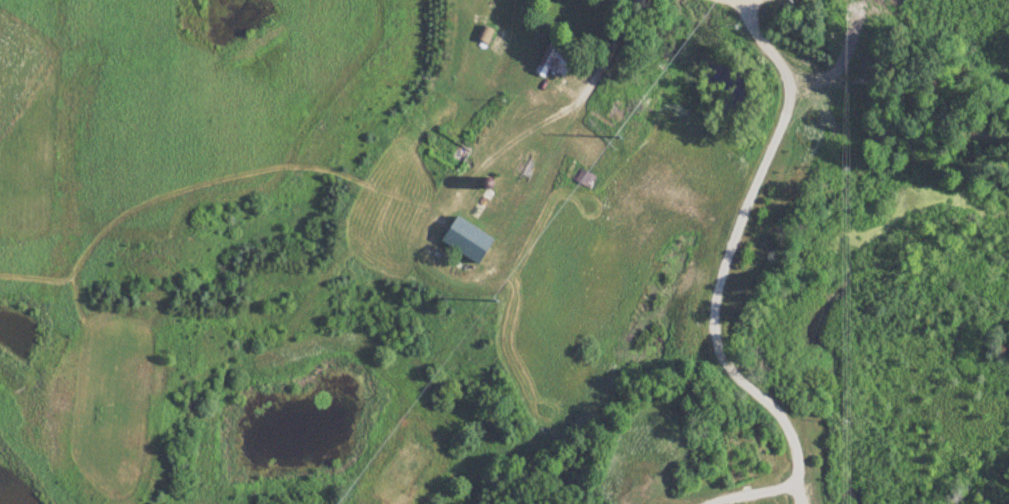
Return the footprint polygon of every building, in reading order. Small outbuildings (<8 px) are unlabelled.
[(546,70),(559,79),(574,58),(551,43),(532,73),(541,79),(546,70)] [(589,176),(576,169),(570,180),(583,187),(589,176)] [(493,241),(456,218),(440,243),(478,266),(493,241)]
